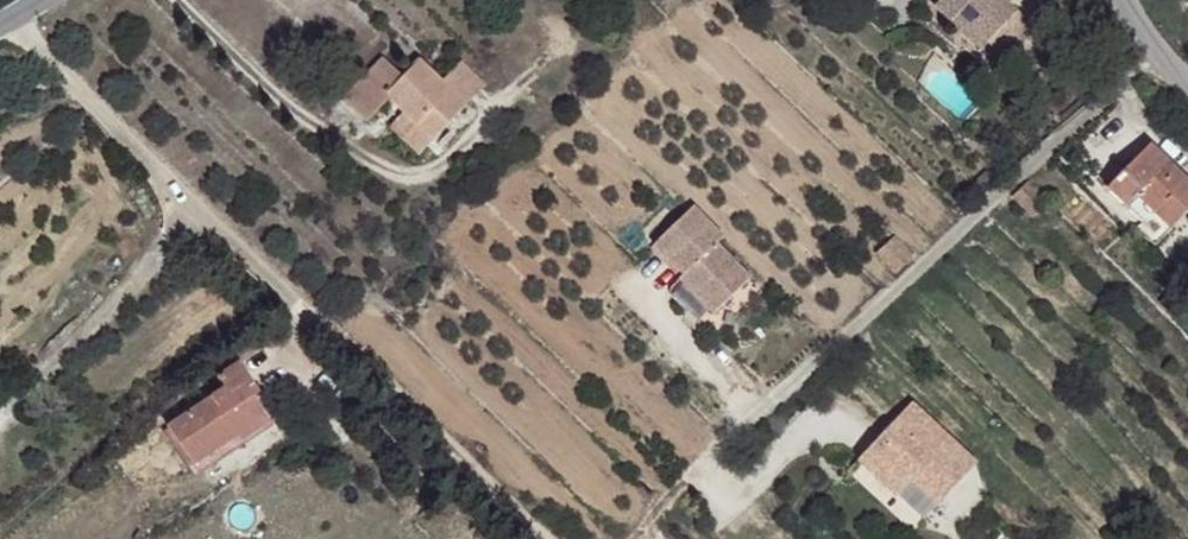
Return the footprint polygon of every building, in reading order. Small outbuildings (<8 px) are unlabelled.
[(931,6),(946,21),(954,14),(952,12),(964,0),(937,0),(931,6)] [(952,12),(954,14),(968,27),(976,20),(990,33),(1013,10),(1002,0),(964,0),(952,12)] [(990,33),(983,41),(1001,57),(1028,25),(1013,10),(990,33)] [(954,14),(946,21),(976,47),(983,41),(968,27),(954,14)] [(976,20),(968,27),(983,41),(990,33),(976,20)] [(381,64),(338,104),(360,127),(386,104),(403,122),(428,146),(464,112),(440,87),(426,73),(419,79),(410,70),(398,81),(381,64)] [(418,65),(410,70),(419,79),(426,73),(418,65)] [(461,68),(447,81),(472,105),(485,92),(461,68)] [(447,81),(440,87),(464,112),(472,105),(447,81)] [(403,122),(389,133),(415,160),(428,146),(403,122)] [(1107,184),(1124,202),(1134,192),(1169,227),(1187,208),(1187,186),(1172,163),(1149,142),(1107,184)] [(1172,163),(1187,186),(1187,181),(1172,163)] [(1013,196),(1035,216),(1048,201),(1027,182),(1013,196)] [(1134,192),(1124,202),(1144,222),(1138,227),(1152,242),(1169,227),(1134,192)] [(694,206),(656,242),(688,275),(682,279),(716,313),(751,279),(717,245),(726,236),(694,206)] [(894,235),(876,249),(893,271),(912,255),(894,235)] [(229,393),(174,434),(199,470),(240,442),(243,446),(274,423),(251,393),(257,388),(241,367),(220,382),(229,393)] [(257,388),(251,393),(274,423),(281,418),(257,388)] [(910,401),(859,457),(899,494),(915,477),(938,498),(974,459),(910,401)]
